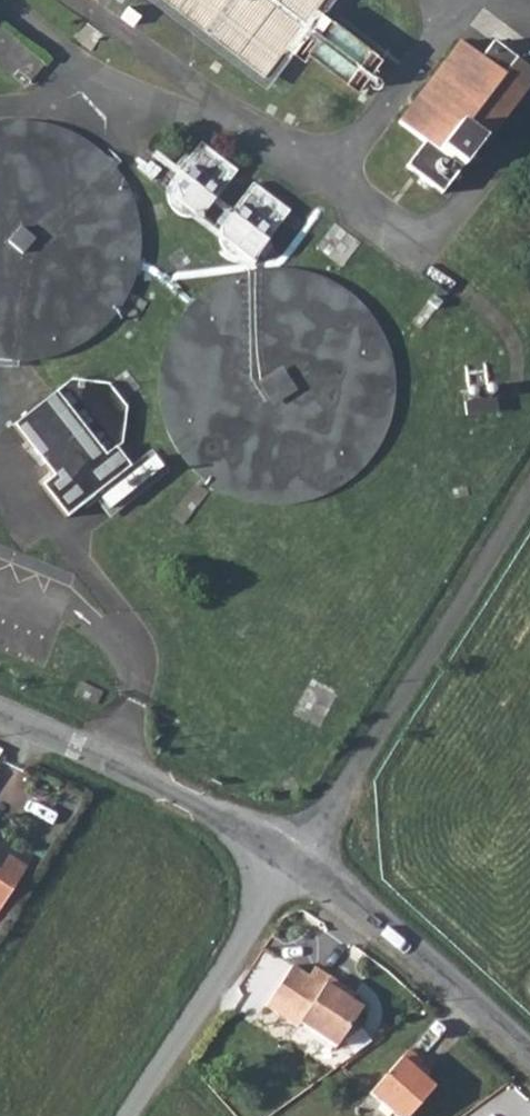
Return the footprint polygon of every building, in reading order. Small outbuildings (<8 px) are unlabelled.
[(266,81),(288,53),(305,66),(318,51),(358,86),(384,51),(326,5),(330,0),(162,0),(266,81)] [(0,23),(0,61),(26,83),(44,60),(0,23)] [(400,132),(425,153),(407,175),(443,205),(482,156),(484,158),(529,102),(529,82),(496,56),(484,71),(462,54),(400,132)] [(145,242),(144,231),(143,221),(141,211),(138,201),(134,191),(129,182),(124,173),(117,165),(111,157),(103,150),(95,144),(86,138),(77,133),(69,129),(59,126),(48,123),(38,121),(28,120),(18,121),(7,122),(0,123),(0,358),(3,359),(15,360),(26,360),(38,360),(50,357),(59,355),(69,351),(76,348),(84,343),(93,338),(101,331),(109,325),(116,317),(122,309),(128,300),(134,291),(137,283),(141,274),(143,263),(145,252),(145,242)] [(200,143),(171,183),(171,188),(171,193),(172,200),(175,206),(180,211),(186,215),(192,217),(198,217),(204,214),(210,209),(239,171),(200,143)] [(255,184),(226,225),(224,230),(223,236),(224,242),(226,248),(230,253),(235,257),(240,259),(246,260),(253,259),(258,257),(263,253),(267,248),(294,211),(255,184)] [(350,226),(333,252),(350,263),(367,237),(350,226)] [(393,392),(394,381),(393,371),(392,360),(390,350),(387,340),(383,330),(378,321),(372,312),(366,303),(359,295),(351,288),(343,282),(334,276),(325,271),(315,267),(305,263),(295,261),(284,260),(274,259),(263,259),(253,261),(242,263),(232,266),(223,270),(213,275),(204,280),(196,287),(188,294),(181,302),(174,310),(169,319),(164,328),(160,338),(156,348),(154,358),(152,369),(152,379),(152,390),(153,400),(156,410),(159,420),(163,430),(168,440),(173,449),(179,457),(186,465),(194,472),(203,479),(211,484),(221,489),(230,494),(240,497),(251,499),(261,501),(272,501),(282,501),(293,499),(303,497),(313,494),(323,490),(332,485),(341,480),(350,473),(358,466),(365,459),(371,450),(377,442),(382,432),(386,422),(389,412),(392,402),(393,392)] [(74,379),(16,425),(54,476),(43,485),(68,517),(131,467),(118,449),(124,444),(128,405),(111,384),(74,379)] [(510,387),(478,392),(480,405),(511,400),(510,387)] [(26,866),(6,853),(3,857),(0,855),(0,906),(26,866)] [(298,1026),(302,1021),(337,1045),(362,1006),(347,996),(339,991),(344,983),(343,983),(315,964),(309,976),(293,964),(267,1004),(298,1026)] [(339,991),(347,996),(353,989),(344,983),(339,991)] [(371,1091),(399,1115),(411,1115),(437,1088),(419,1072),(427,1063),(411,1050),(371,1091)]
